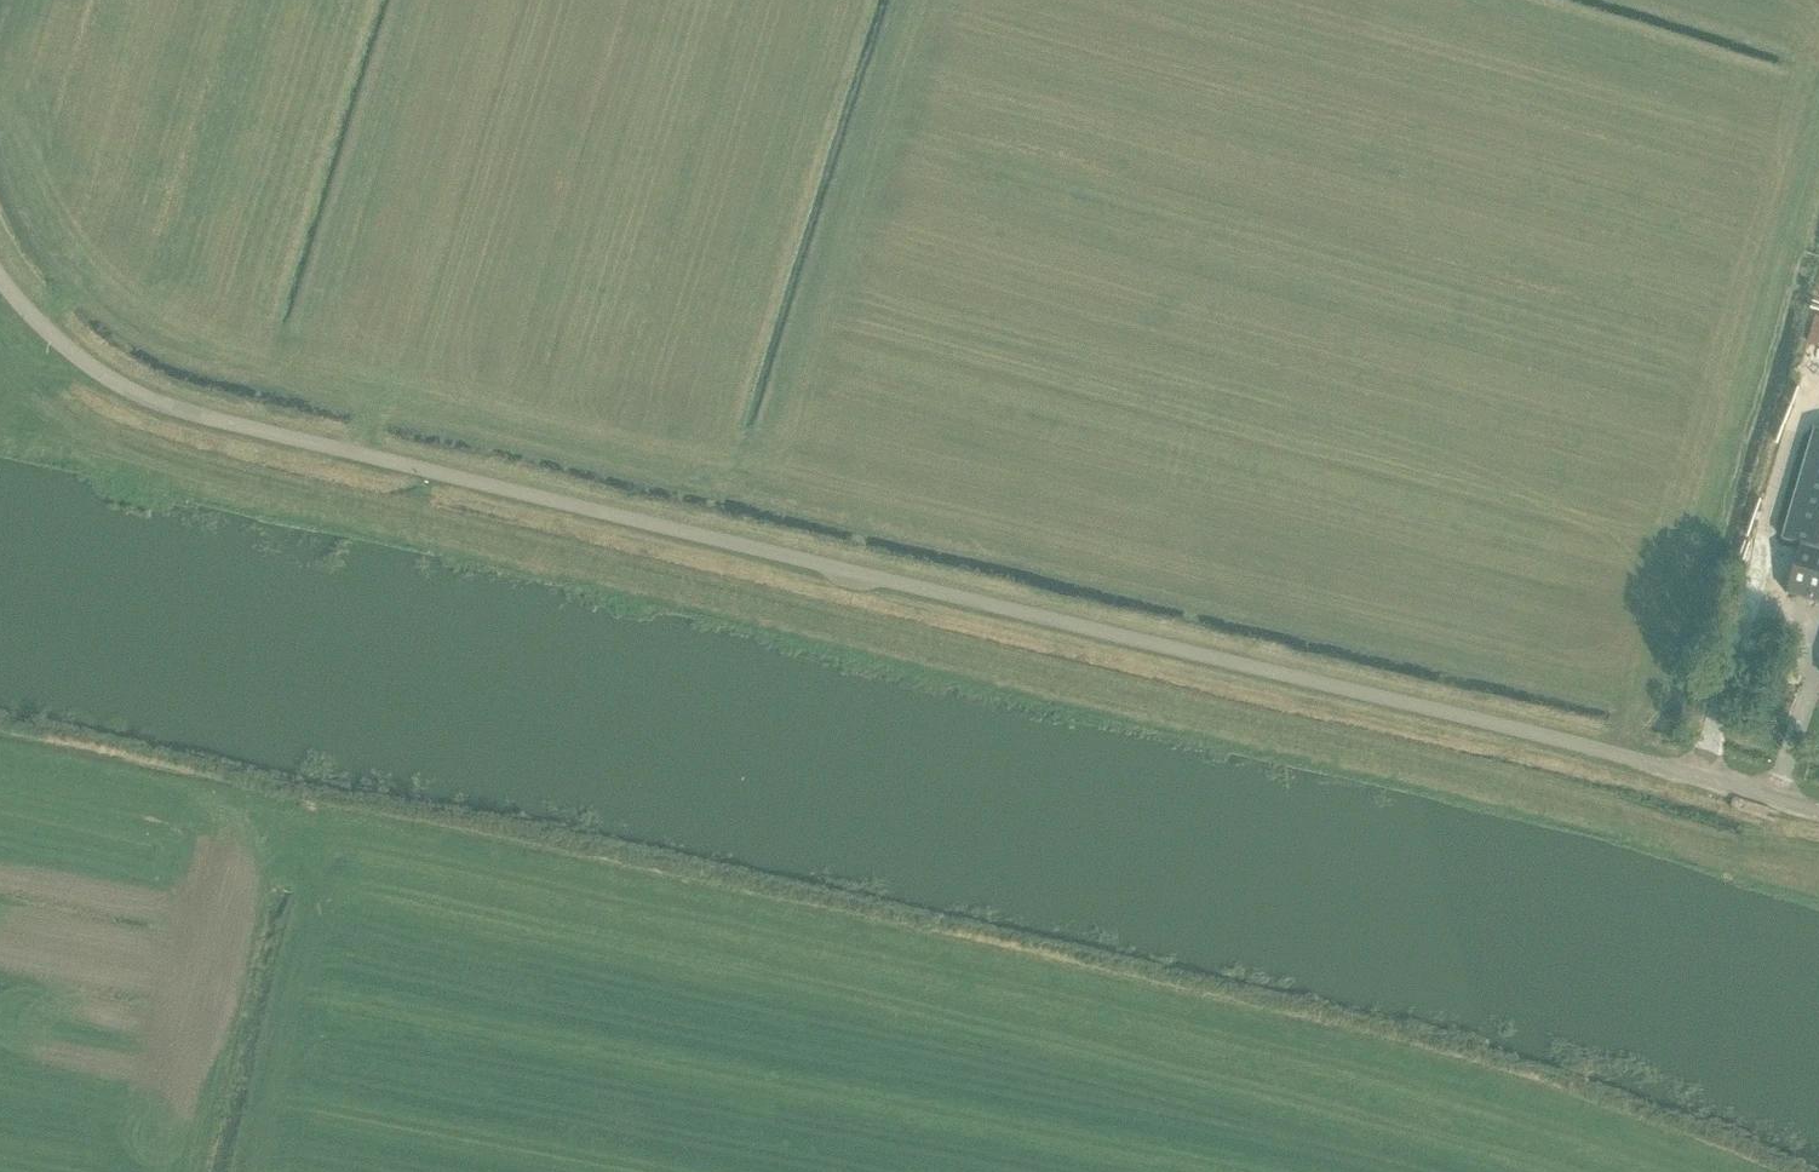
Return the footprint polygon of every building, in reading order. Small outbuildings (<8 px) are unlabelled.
[(1816,430),(1784,539),(1818,550),(1818,430),(1816,430)] [(1800,554),(1788,593),(1818,602),(1818,559),(1800,554)]
